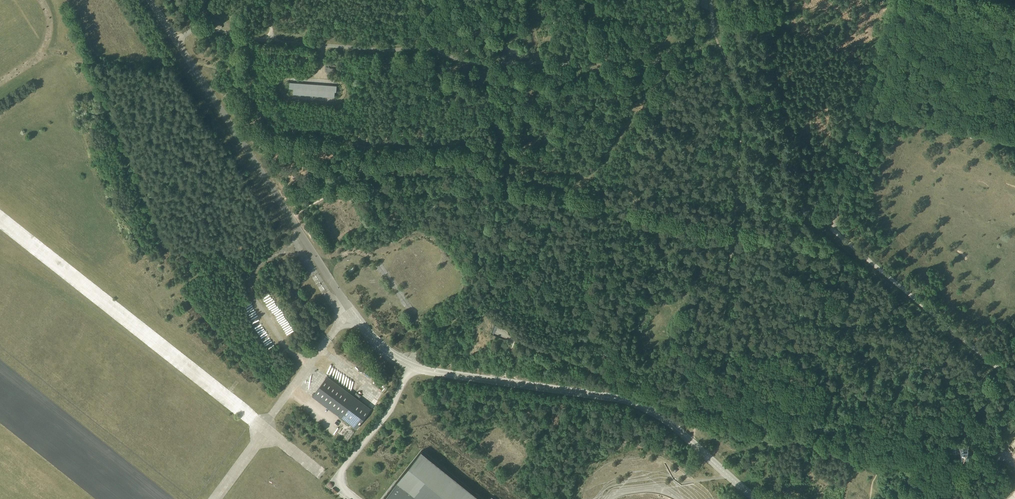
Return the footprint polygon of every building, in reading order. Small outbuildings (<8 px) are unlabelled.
[(339,65),(326,64),(325,72),(338,74),(339,65)] [(338,85),(290,81),(290,88),(294,88),(294,94),(335,96),(336,91),(337,91),(338,85)] [(371,408),(328,375),(313,396),(357,428),(371,408)] [(422,450),(383,498),(482,498),(422,450)]
